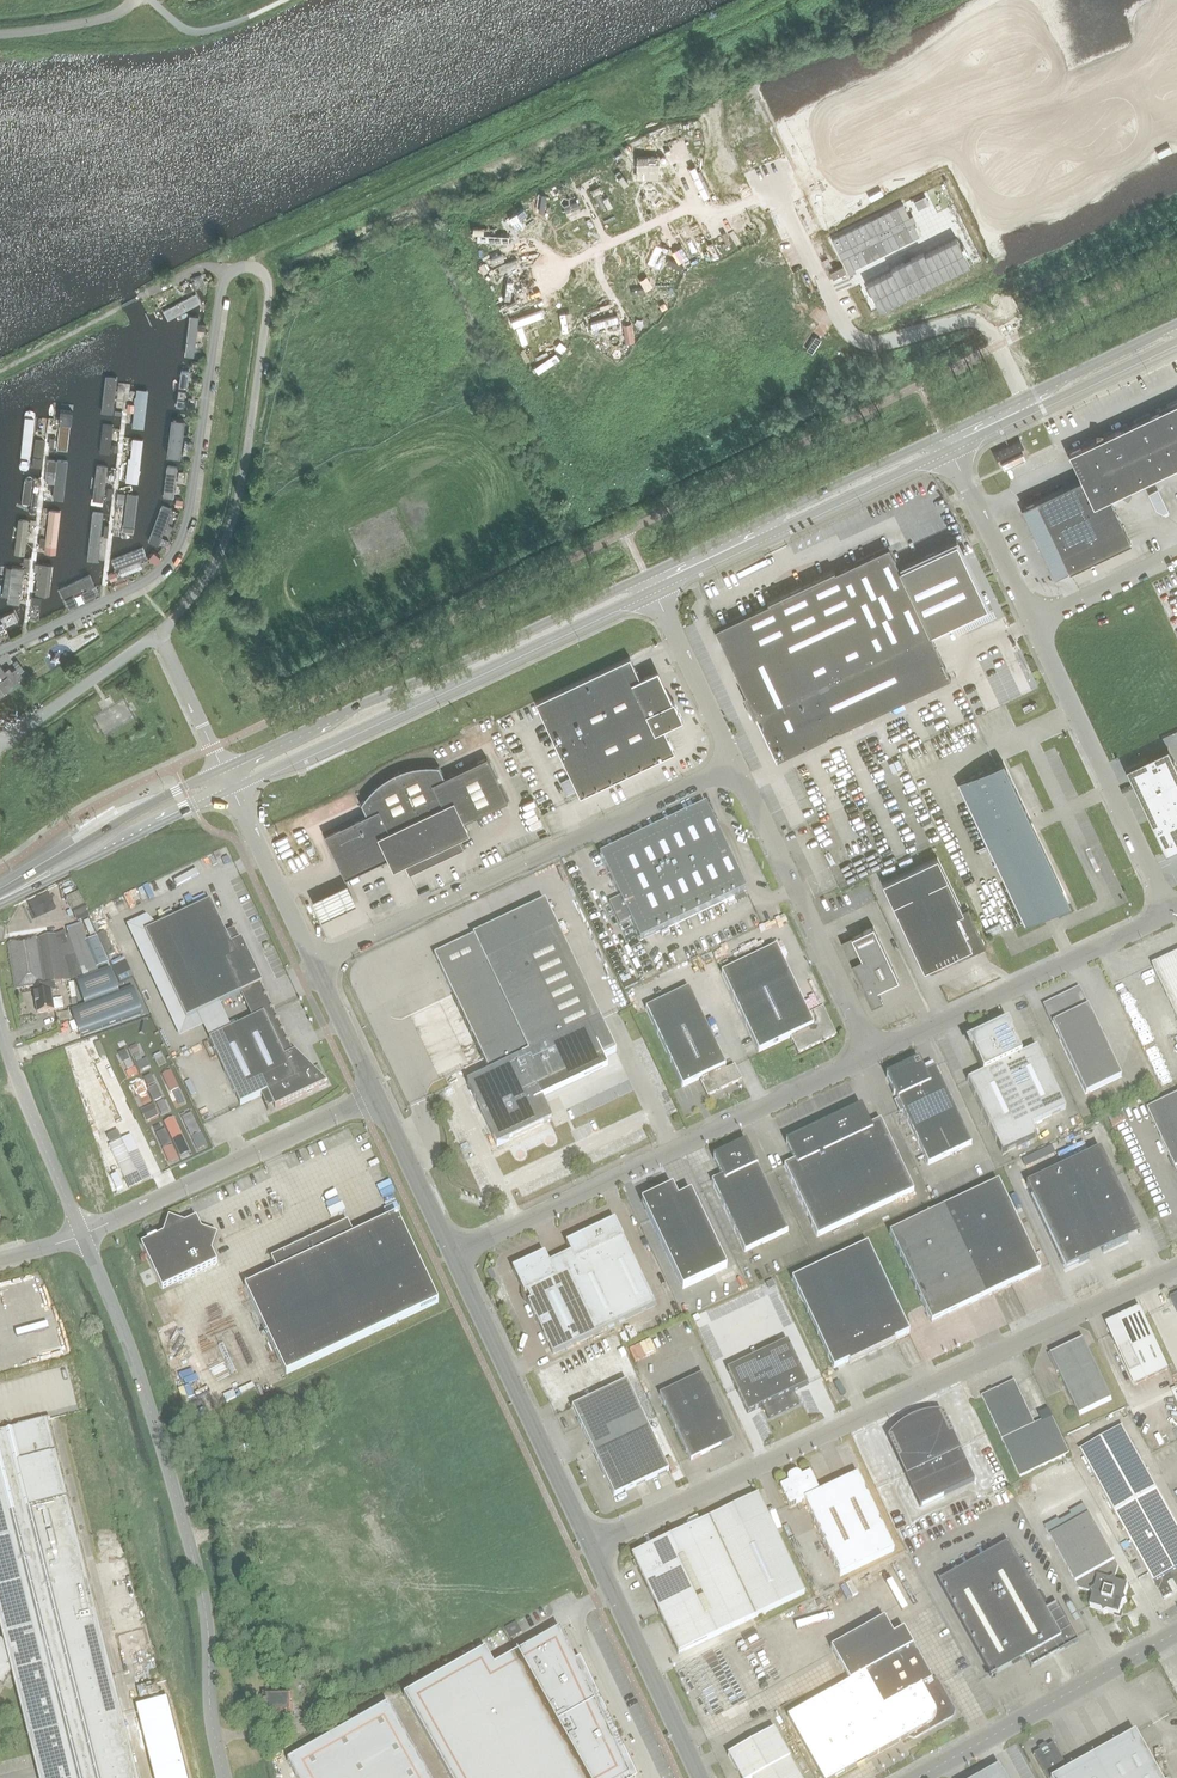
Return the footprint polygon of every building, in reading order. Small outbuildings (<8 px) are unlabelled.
[(903,203),(832,238),(844,264),(848,270),(919,235),(903,203)] [(892,270),(866,282),(879,308),(969,263),(957,238),(925,253),(923,251),(891,267),(892,270)] [(844,264),(831,270),(835,277),(848,270),(844,264)] [(190,284),(193,289),(205,283),(201,276),(198,277),(197,276),(194,278),(195,281),(190,284)] [(197,289),(158,310),(163,320),(202,299),(197,289)] [(188,315),(183,357),(193,359),(198,316),(188,315)] [(180,372),(176,407),(185,408),(190,373),(180,372)] [(106,383),(103,413),(112,414),(116,384),(106,383)] [(133,413),(131,428),(143,430),(146,392),(135,390),(134,405),(133,413)] [(188,397),(186,408),(195,409),(197,399),(188,397)] [(1023,506),(1024,507),(1036,502),(1051,534),(1037,541),(1040,547),(1054,541),(1069,572),(1130,543),(1109,498),(1121,493),(1128,486),(1131,488),(1138,484),(1176,466),(1176,402),(1113,432),(1068,453),(1068,455),(1080,479),(1023,506)] [(26,410),(20,467),(30,470),(36,411),(26,410)] [(61,411),(56,451),(68,452),(73,413),(61,411)] [(171,416),(166,453),(180,455),(184,418),(171,416)] [(102,425),(99,455),(109,456),(112,426),(102,425)] [(35,440),(32,467),(41,468),(43,441),(35,440)] [(132,440),(125,484),(137,485),(142,442),(132,440)] [(52,501),(63,502),(67,463),(49,460),(46,484),(54,485),(52,501)] [(99,469),(96,499),(103,499),(106,470),(99,469)] [(167,469),(163,498),(174,500),(178,470),(167,469)] [(24,477),(21,508),(30,509),(33,478),(24,477)] [(120,494),(116,532),(133,534),(137,497),(120,494)] [(161,505),(147,542),(158,546),(173,509),(161,505)] [(49,511),(44,554),(56,556),(60,512),(49,511)] [(91,513),(86,562),(98,563),(104,514),(91,513)] [(17,520),(12,556),(24,557),(29,522),(17,520)] [(162,538),(159,545),(166,548),(169,541),(162,538)] [(776,760),(950,678),(929,634),(986,607),(956,542),(899,569),(888,547),(855,563),(855,562),(834,573),(833,571),(834,571),(834,570),(767,602),(768,602),(769,603),(747,613),(747,614),(714,629),(717,635),(745,694),(744,695),(743,694),(742,694),(754,718),(754,717),(755,716),(776,760)] [(145,547),(113,562),(117,571),(149,557),(145,547)] [(154,553),(148,559),(156,566),(162,560),(154,553)] [(40,565),(36,598),(48,599),(51,566),(40,565)] [(12,569),(8,604),(20,606),(24,571),(12,569)] [(114,573),(108,575),(111,582),(117,580),(114,573)] [(90,576),(60,590),(64,600),(95,586),(90,576)] [(0,618),(0,633),(20,623),(15,611),(0,618)] [(682,719),(673,700),(672,700),(657,670),(639,678),(629,657),(535,702),(580,796),(674,751),(663,728),(682,719)] [(16,668),(7,674),(0,665),(0,696),(24,678),(20,672),(24,669),(16,660),(13,663),(16,667),(16,668)] [(1125,769),(1165,853),(1176,848),(1176,768),(1168,748),(1125,769)] [(366,815),(324,835),(345,879),(388,858),(393,869),(404,864),(409,874),(464,848),(458,838),(469,833),(464,822),(507,801),(486,757),(444,777),(439,766),(432,766),(426,766),(419,766),(413,767),(406,769),(400,771),(394,773),(388,776),(383,780),(378,784),(373,788),(368,793),(364,798),(361,803),(366,815)] [(1039,911),(1061,900),(1024,822),(1030,819),(1003,761),(957,783),(1024,925),(1042,917),(1039,911)] [(580,796),(570,777),(560,782),(569,801),(580,796)] [(705,806),(599,856),(619,898),(630,921),(640,941),(746,891),(705,806)] [(924,970),(926,969),(967,950),(969,955),(986,947),(968,909),(963,911),(947,879),(937,858),(882,884),(924,970)] [(345,887),(309,905),(319,924),(354,906),(345,887)] [(72,911),(85,905),(79,892),(66,898),(72,911)] [(630,921),(619,898),(609,903),(619,926),(630,921)] [(210,902),(145,933),(186,1020),(262,984),(241,940),(230,945),(210,902)] [(545,903),(434,955),(489,1073),(466,1084),(497,1147),(552,1120),(542,1100),(607,1069),(605,1066),(602,1059),(616,1053),(600,1019),(557,929),(545,903)] [(873,926),(841,942),(866,995),(871,1005),(882,1000),(877,990),(898,980),(873,926)] [(55,991),(54,982),(70,980),(82,975),(78,962),(73,949),(72,946),(68,935),(66,936),(64,931),(54,935),(18,942),(9,943),(7,943),(14,988),(33,985),(34,994),(37,1013),(54,1011),(51,992),(55,991)] [(98,935),(108,957),(115,954),(104,932),(98,935)] [(791,1040),(798,1054),(836,1036),(822,1007),(810,1013),(811,1014),(808,1015),(776,947),(721,973),(758,1052),(791,1037),(792,1039),(791,1040)] [(1152,967),(1176,1020),(1176,956),(1152,967)] [(113,968),(118,978),(130,972),(125,962),(113,968)] [(85,1005),(71,1010),(79,1035),(141,1012),(133,988),(119,993),(110,968),(76,980),(85,1005)] [(645,1009),(682,1087),(701,1078),(702,1081),(700,1082),(707,1097),(741,1081),(734,1066),(728,1069),(726,1069),(725,1067),(725,1066),(688,989),(645,1009)] [(1095,1023),(1095,1022),(1080,991),(1066,999),(1065,997),(1058,1000),(1059,1002),(1044,1009),(1059,1040),(1085,1095),(1121,1077),(1095,1023)] [(63,1009),(62,1000),(53,1001),(54,1011),(63,1009)] [(55,1014),(56,1022),(67,1021),(67,1017),(69,1017),(69,1012),(55,1014)] [(275,1109),(326,1084),(294,1053),(284,1058),(263,1014),(252,1020),(230,1030),(209,1040),(240,1105),(267,1093),(275,1109)] [(1010,1032),(1006,1024),(987,1034),(1031,1126),(1065,1109),(1036,1048),(1021,1055),(1010,1032)] [(987,1034),(968,1043),(971,1050),(972,1050),(983,1074),(967,1081),(1002,1155),(1036,1138),(1031,1126),(987,1034)] [(887,1077),(886,1077),(893,1092),(893,1095),(895,1095),(897,1101),(928,1165),(972,1146),(935,1070),(925,1074),(919,1063),(918,1063),(919,1064),(887,1078),(887,1077)] [(1147,1111),(1176,1173),(1176,1097),(1147,1111)] [(861,1108),(861,1109),(787,1144),(787,1143),(786,1144),(794,1162),(784,1166),(817,1237),(913,1191),(880,1121),(870,1126),(861,1108)] [(122,1140),(108,1146),(124,1178),(137,1172),(122,1140)] [(722,1177),(711,1182),(745,1252),(788,1232),(755,1161),(756,1160),(753,1158),(746,1144),(745,1144),(746,1145),(715,1160),(714,1159),(713,1159),(722,1177)] [(1135,1224),(1100,1150),(1026,1185),(1066,1269),(1089,1259),(1084,1248),(1097,1241),(1102,1252),(1128,1240),(1123,1229),(1135,1224)] [(1025,1168),(1032,1164),(1029,1157),(1022,1160),(1025,1168)] [(137,1172),(124,1178),(129,1189),(151,1179),(146,1168),(137,1172)] [(931,1323),(986,1297),(1040,1271),(997,1182),(944,1208),(889,1234),(905,1267),(910,1279),(931,1323)] [(678,1199),(672,1187),(642,1201),(684,1289),(726,1268),(691,1193),(678,1199)] [(244,1288),(286,1375),(438,1302),(397,1215),(353,1236),(347,1223),(271,1259),(277,1272),(244,1288)] [(163,1234),(141,1245),(162,1289),(217,1263),(211,1252),(217,1236),(201,1230),(196,1219),(184,1224),(168,1218),(163,1234)] [(615,1221),(573,1240),(566,1244),(570,1253),(549,1263),(544,1254),(512,1269),(552,1354),(613,1326),(655,1306),(615,1221)] [(888,1289),(883,1277),(867,1244),(792,1280),(833,1369),(848,1362),(849,1364),(895,1342),(895,1340),(909,1333),(888,1289)] [(1167,1370),(1141,1314),(1108,1329),(1135,1385),(1167,1370)] [(762,1406),(768,1418),(799,1404),(793,1392),(808,1385),(787,1341),(727,1370),(747,1413),(762,1406)] [(1083,1341),(1051,1356),(1079,1416),(1111,1400),(1083,1341)] [(690,1461),(734,1440),(702,1374),(659,1395),(690,1461)] [(609,1436),(644,1419),(626,1382),(572,1408),(593,1453),(613,1444),(609,1436)] [(982,1397),(1002,1441),(1020,1478),(1069,1455),(1052,1417),(1035,1425),(1014,1382),(982,1397)] [(613,1444),(593,1453),(614,1497),(668,1471),(644,1419),(609,1436),(613,1444)] [(3,1684),(14,1667),(42,1777),(133,1777),(43,1421),(0,1432),(0,1612),(8,1642),(0,1638),(0,1683),(3,1684)] [(919,1506),(974,1480),(959,1449),(957,1450),(944,1422),(939,1421),(935,1421),(931,1422),(927,1422),(920,1424),(919,1421),(908,1426),(910,1429),(908,1430),(904,1433),(901,1436),(898,1439),(896,1442),(893,1445),(906,1473),(905,1474),(904,1474),(919,1506)] [(1084,1459),(1163,1600),(1176,1592),(1176,1526),(1122,1428),(1080,1451),(1084,1459)] [(787,1478),(787,1481),(788,1483),(780,1487),(789,1507),(804,1500),(840,1576),(894,1551),(857,1474),(819,1493),(810,1473),(801,1477),(800,1475),(798,1473),(795,1473),(789,1476),(787,1478)] [(758,1495),(707,1519),(736,1580),(754,1618),(804,1594),(758,1495)] [(1124,1598),(1128,1586),(1116,1583),(1114,1579),(1118,1568),(1089,1516),(1050,1538),(1079,1589),(1091,1592),(1093,1596),(1090,1608),(1102,1611),(1104,1615),(1108,1613),(1119,1616),(1123,1604),(1126,1602),(1124,1598)] [(673,1535),(702,1596),(736,1580),(707,1519),(673,1535)] [(632,1555),(660,1616),(702,1596),(673,1535),(632,1555)] [(1031,1667),(1077,1642),(1056,1604),(1045,1610),(1007,1542),(938,1581),(991,1676),(1025,1657),(1031,1667)] [(131,1556),(101,1562),(116,1631),(146,1625),(131,1556)] [(1141,1568),(1138,1562),(1131,1565),(1135,1572),(1141,1568)] [(736,1580),(702,1596),(660,1616),(679,1654),(754,1618),(736,1580)] [(847,1682),(913,1645),(904,1629),(890,1637),(881,1621),(829,1650),(847,1682)] [(521,1632),(516,1622),(505,1628),(511,1638),(521,1632)] [(403,1696),(450,1777),(626,1777),(629,1776),(584,1682),(590,1680),(580,1659),(575,1662),(559,1630),(518,1653),(517,1651),(516,1652),(517,1653),(471,1679),(462,1663),(403,1696)] [(954,1711),(937,1680),(932,1679),(913,1646),(788,1717),(822,1777),(836,1777),(909,1737),(914,1738),(952,1717),(954,1711)] [(158,1694),(155,1684),(137,1688),(139,1698),(158,1694)] [(264,1716),(292,1715),(292,1693),(263,1693),(264,1716)] [(163,1699),(139,1705),(158,1777),(183,1777),(163,1699)] [(388,1705),(287,1761),(296,1777),(429,1777),(388,1705)] [(789,1756),(774,1730),(728,1756),(740,1777),(754,1777),(789,1756)] [(1134,1732),(1068,1770),(1053,1743),(1033,1754),(1046,1777),(1160,1777),(1134,1732)] [(754,1777),(801,1777),(789,1756),(754,1777)] [(999,1767),(979,1777),(1006,1777),(999,1767)]
